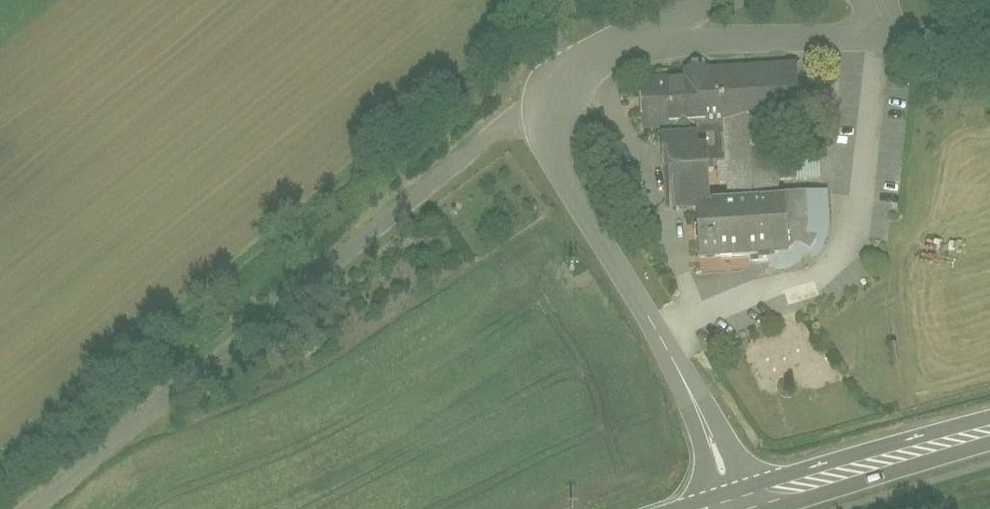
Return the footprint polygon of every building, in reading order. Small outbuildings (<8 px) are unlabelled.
[(778,110),(804,107),(798,57),(638,75),(645,142),(662,140),(670,213),(696,210),(702,260),(793,250),(784,173),(778,110)] [(814,157),(790,158),(791,180),(815,179),(814,157)] [(725,260),(701,261),(701,269),(725,268),(725,260)]
